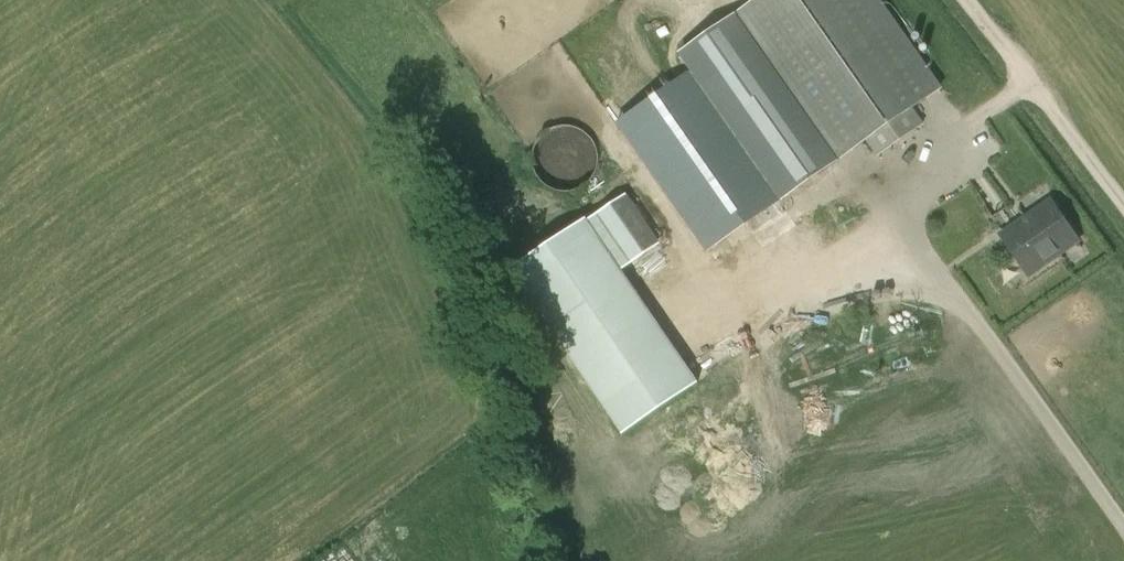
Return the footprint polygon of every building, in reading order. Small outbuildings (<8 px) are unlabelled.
[(680,53),(730,123),(782,198),(867,138),(879,155),(924,123),(912,107),(941,87),(921,59),(899,27),(880,0),(756,0),(680,53)] [(966,120),(971,129),(991,120),(987,111),(966,120)] [(730,123),(656,174),(715,261),(754,235),(762,247),(797,224),(788,212),(792,209),(782,198),(730,123)] [(536,144),(535,147),(534,150),(534,154),(533,157),(533,160),(534,164),(535,167),(536,170),(537,173),(540,177),(542,180),(544,182),(546,184),(550,186),(553,188),(555,188),(560,190),(563,190),(567,190),(572,190),(574,189),(577,188),(580,187),(584,185),(586,183),(589,181),(592,178),(594,175),(595,172),(596,170),(597,167),(598,163),(598,160),(599,158),(598,154),(598,151),(597,149),(597,147),(595,143),(594,140),(592,139),(591,137),(589,134),(586,132),(583,130),(580,128),(577,127),(574,126),(572,126),(569,125),(566,125),(564,125),(561,125),(557,126),(555,127),(551,129),(549,130),(545,132),(544,134),(541,136),(539,139),(538,141),(536,144)] [(626,194),(587,221),(621,271),(660,244),(626,194)] [(1052,201),(1002,235),(1029,276),(1079,241),(1052,201)] [(683,368),(575,206),(501,256),(609,418),(683,368)]
